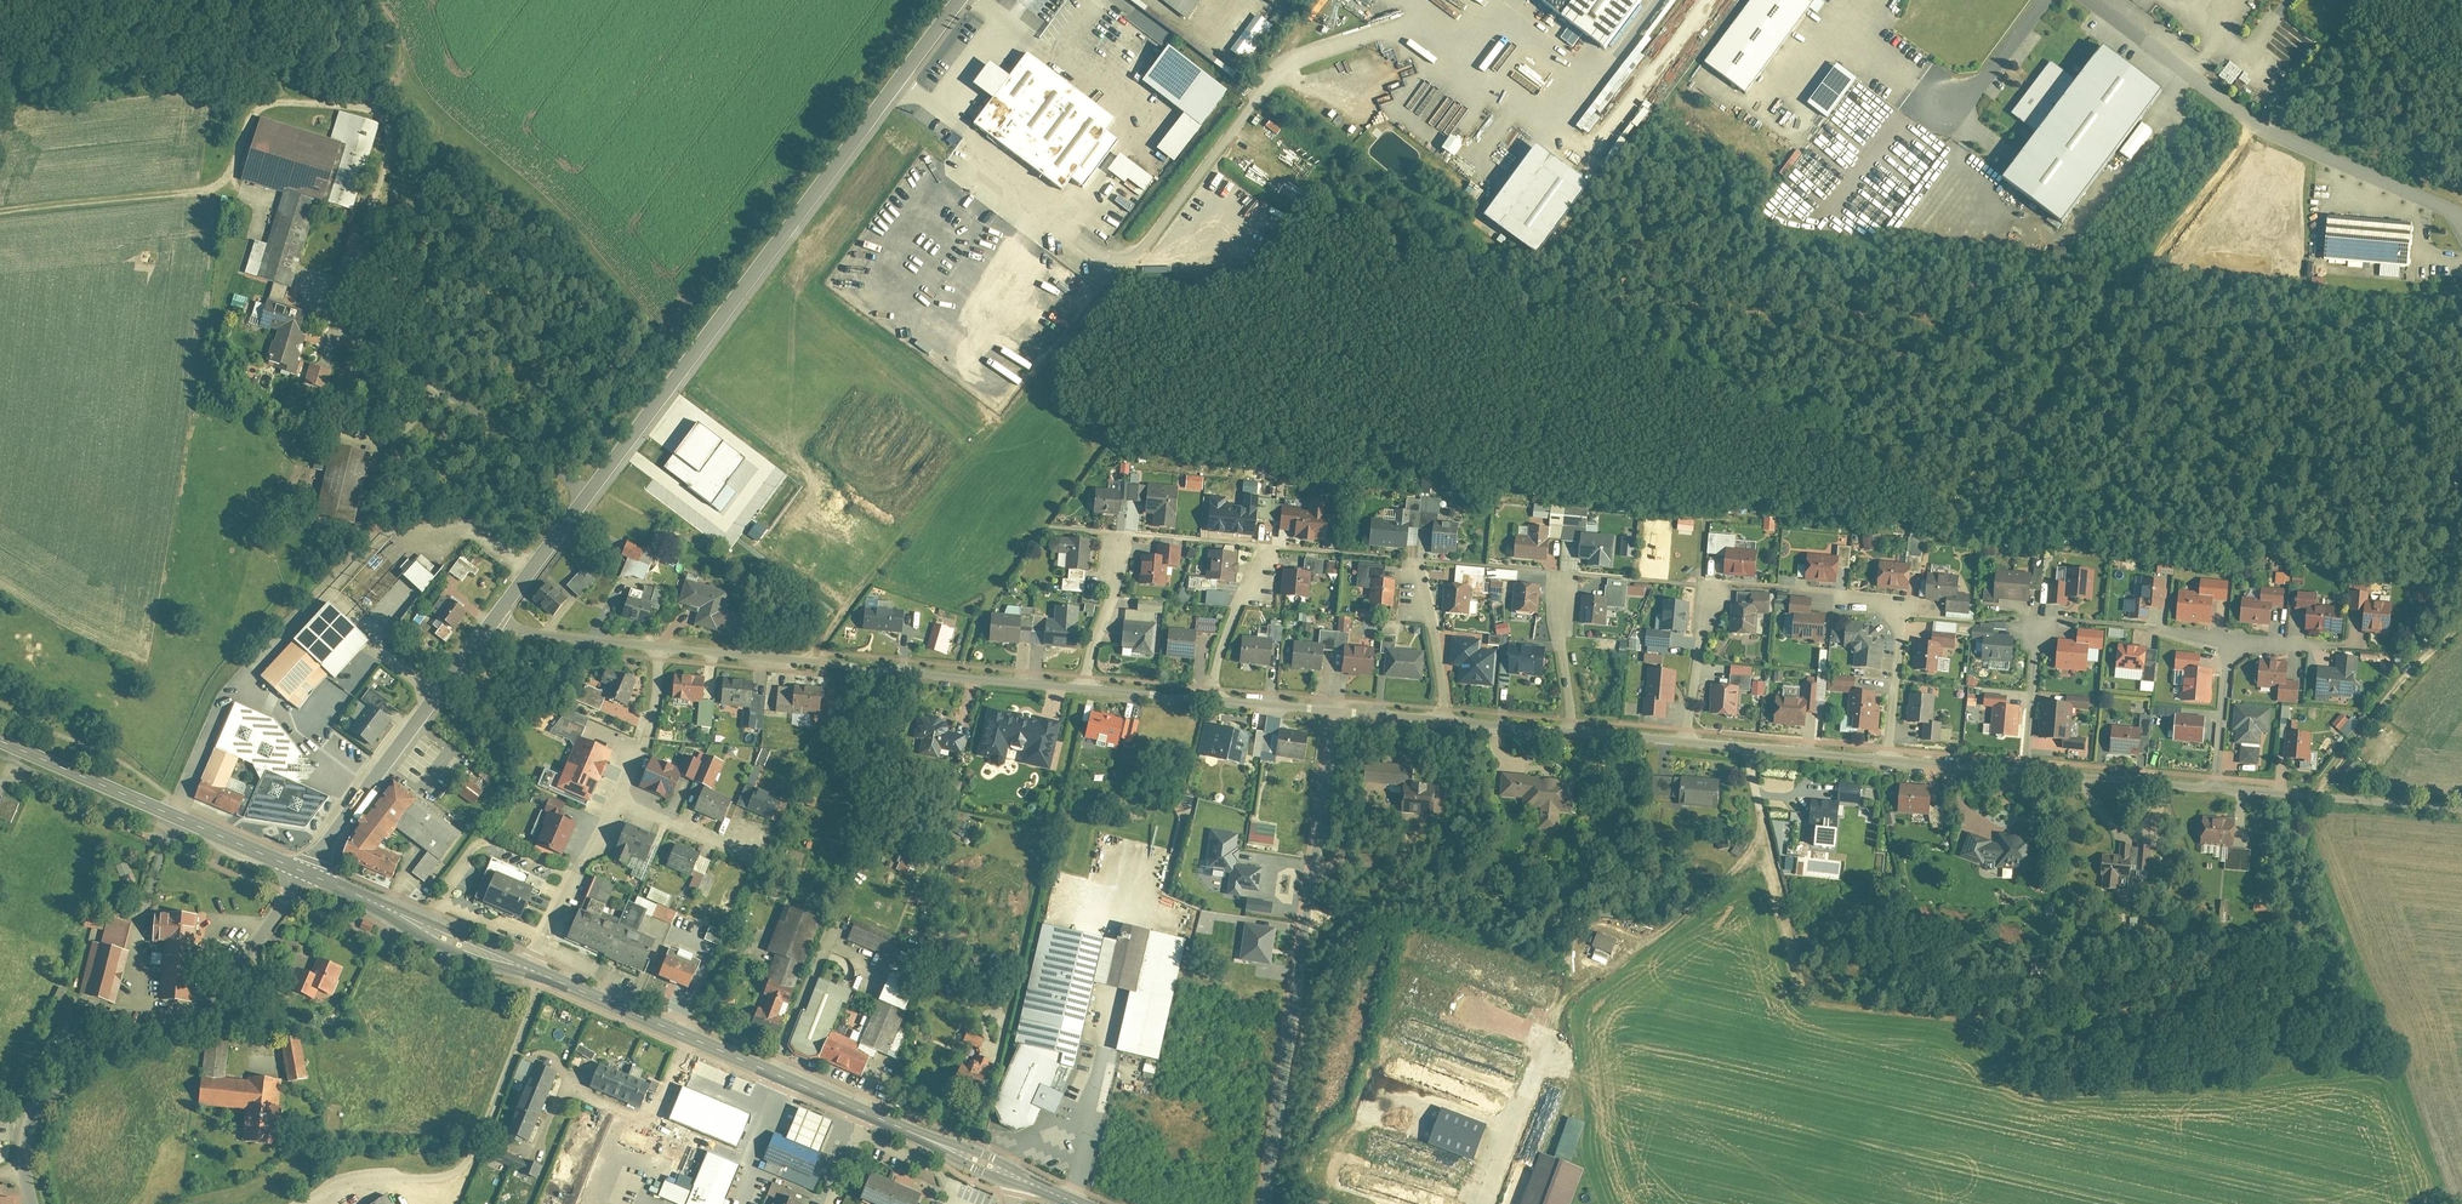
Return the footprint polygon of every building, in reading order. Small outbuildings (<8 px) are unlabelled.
[(1185,21),(1200,0),(1157,0),(1185,21)] [(1605,53),(1645,0),(1534,0),(1605,53)] [(1705,64),(1747,95),(1819,0),(1753,0),(1705,64)] [(1242,13),(1230,30),(1254,47),(1266,30),(1242,13)] [(1165,51),(1143,80),(1185,111),(1157,148),(1175,161),(1224,94),(1165,51)] [(2011,114),(2038,135),(2003,181),(2059,224),(2159,96),(2102,52),(2077,84),(2050,63),(2011,114)] [(1081,188),(1116,141),(1106,134),(1115,122),(1025,55),(1007,79),(987,65),(972,87),(991,102),(973,127),(1030,170),(1061,191),(1070,179),(1081,188)] [(282,193),(255,276),(286,286),(313,204),(324,207),(327,199),(351,207),(379,122),(339,109),(328,142),(259,119),(239,179),(282,193)] [(1120,153),(1107,172),(1140,196),(1153,178),(1120,153)] [(2410,224),(2328,219),(2325,261),(2407,266),(2410,224)] [(303,311),(268,298),(258,326),(274,332),(263,364),(291,374),(305,335),(296,332),(303,311)] [(331,371),(311,364),(305,383),(326,389),(331,371)] [(700,423),(668,466),(709,497),(741,454),(700,423)] [(370,452),(331,443),(314,514),(352,523),(370,452)] [(1185,479),(1184,491),(1203,492),(1203,479),(1185,479)] [(1124,485),(1124,509),(1140,509),(1140,485),(1124,485)] [(1176,486),(1146,486),(1145,515),(1175,516),(1176,486)] [(1089,490),(1090,513),(1119,512),(1118,490),(1089,490)] [(1225,499),(1211,497),(1208,530),(1254,534),(1257,497),(1245,496),(1244,509),(1234,509),(1234,505),(1224,504),(1225,499)] [(1280,513),(1279,531),(1295,532),(1295,536),(1325,537),(1327,499),(1307,499),(1306,515),(1280,513)] [(1404,519),(1368,520),(1368,545),(1404,545),(1404,519)] [(1433,525),(1432,548),(1460,550),(1461,527),(1433,525)] [(1514,526),(1514,557),(1549,558),(1549,527),(1514,526)] [(1564,526),(1564,546),(1580,546),(1581,531),(1581,526),(1564,526)] [(1580,546),(1580,557),(1615,558),(1615,532),(1581,531),(1580,546)] [(1711,556),(1726,556),(1726,576),(1758,576),(1758,550),(1738,550),(1738,534),(1711,534),(1711,556)] [(1064,573),(1090,572),(1089,542),(1063,542),(1064,573)] [(1140,556),(1139,588),(1163,589),(1164,566),(1181,566),(1182,546),(1156,545),(1156,557),(1140,556)] [(1837,554),(1807,552),(1806,579),(1836,581),(1837,554)] [(1205,580),(1234,582),(1235,555),(1206,554),(1205,580)] [(1302,557),(1302,569),(1282,569),(1282,598),(1306,598),(1306,573),(1321,573),(1321,557),(1302,557)] [(1910,563),(1879,562),(1879,587),(1909,588),(1910,563)] [(579,569),(565,585),(578,597),(592,581),(579,569)] [(1997,573),(1996,589),(1985,588),(1984,602),(2000,604),(2001,597),(2029,599),(2031,576),(1997,573)] [(2067,599),(2094,599),(2093,573),(2066,573),(2066,583),(2048,583),(2048,605),(2067,604),(2067,599)] [(1371,606),(1394,605),(1394,576),(1371,577),(1371,606)] [(1930,576),(1928,597),(1949,599),(1956,600),(1956,595),(1958,578),(1930,576)] [(2213,622),(2214,604),(2225,605),(2227,582),(2200,580),(2199,598),(2182,597),(2181,620),(2213,622)] [(2149,620),(2149,609),(2165,609),(2165,581),(2139,581),(2139,603),(2124,602),(2124,614),(2139,614),(2139,620),(2149,620)] [(687,582),(681,603),(700,608),(696,624),(735,634),(740,615),(724,611),(728,593),(687,582)] [(1513,611),(1539,612),(1540,585),(1514,584),(1513,611)] [(541,585),(527,604),(551,620),(565,601),(541,585)] [(1441,585),(1440,616),(1468,617),(1469,586),(1441,585)] [(1605,609),(1628,609),(1628,587),(1605,587),(1605,595),(1605,609)] [(1770,591),(1752,590),(1752,606),(1756,606),(1770,607),(1770,591)] [(2286,593),(2263,592),(2262,600),(2243,599),(2242,623),(2268,625),(2269,607),(2286,608),(2286,593)] [(2352,592),(2351,609),(2364,610),(2362,632),(2392,634),(2394,606),(2367,604),(2367,592),(2352,592)] [(1809,595),(1791,594),(1790,613),(1791,613),(1808,614),(1809,595)] [(1581,595),(1581,625),(1605,625),(1605,609),(1605,595),(1581,595)] [(1949,599),(1947,617),(1975,620),(1976,605),(1969,605),(1969,596),(1956,595),(1956,600),(1949,599)] [(624,596),(618,617),(644,625),(651,604),(624,596)] [(2332,612),(2315,611),(2316,597),(2297,596),(2296,612),(2307,612),(2305,630),(2331,632),(2332,612)] [(430,619),(451,634),(467,613),(446,598),(430,619)] [(284,643),(285,644),(258,675),(289,703),(298,709),(312,694),(310,690),(324,675),(334,684),(370,639),(321,599),(284,643)] [(1156,655),(1156,628),(1161,628),(1162,600),(1136,600),(1136,612),(1124,612),(1124,654),(1156,655)] [(1660,633),(1686,636),(1690,603),(1664,600),(1660,633)] [(1730,605),(1729,635),(1755,636),(1756,606),(1752,606),(1730,605)] [(865,608),(865,633),(900,634),(901,609),(865,608)] [(1045,608),(1044,648),(1077,649),(1078,609),(1045,608)] [(1808,614),(1791,613),(1790,642),(1824,643),(1825,614),(1808,614)] [(1018,646),(1019,634),(1031,634),(1032,621),(1019,621),(1019,617),(988,616),(987,645),(1018,646)] [(1859,669),(1881,670),(1881,643),(1865,625),(1846,625),(1845,653),(1858,654),(1859,669)] [(932,628),(932,663),(956,664),(956,628),(932,628)] [(1938,674),(1939,647),(1954,648),(1954,630),(1933,630),(1932,642),(1915,642),(1914,673),(1938,674)] [(1169,631),(1168,659),(1193,660),(1194,632),(1169,631)] [(2078,632),(2077,647),(2057,646),(2055,670),(2089,672),(2089,657),(2102,657),(2103,633),(2078,632)] [(2007,673),(2008,662),(2013,663),(2014,642),(1993,641),(1993,633),(1973,633),(1973,648),(1982,648),(1982,661),(1992,662),(1991,673),(2007,673)] [(1240,637),(1239,666),(1269,667),(1271,638),(1240,637)] [(1480,640),(1453,639),(1453,665),(1461,665),(1462,688),(1494,688),(1494,653),(1480,653),(1480,640)] [(1542,644),(1508,643),(1507,674),(1541,676),(1542,644)] [(1293,645),(1292,671),(1322,672),(1323,646),(1293,645)] [(2117,647),(2117,674),(2144,674),(2144,647),(2117,647)] [(1387,648),(1385,679),(1421,681),(1422,650),(1387,648)] [(1343,650),(1342,675),(1373,676),(1374,651),(1343,650)] [(2199,654),(2177,654),(2176,670),(2183,670),(2199,671),(2199,654)] [(2318,673),(2318,703),(2355,702),(2354,657),(2338,657),(2339,673),(2318,673)] [(2262,663),(2261,688),(2286,689),(2288,664),(2262,663)] [(2182,702),(2211,703),(2211,671),(2199,671),(2183,670),(2182,702)] [(1667,714),(1667,700),(1676,700),(1676,672),(1650,672),(1650,692),(1645,692),(1645,715),(1667,714)] [(1728,673),(1728,686),(1712,686),(1710,715),(1737,716),(1738,689),(1750,689),(1751,674),(1728,673)] [(669,677),(669,704),(702,705),(703,677),(669,677)] [(1833,677),(1832,695),(1836,695),(1836,703),(1853,704),(1852,717),(1875,718),(1876,690),(1853,689),(1854,678),(1833,677)] [(726,680),(726,706),(749,708),(748,723),(767,727),(770,696),(750,681),(726,680)] [(639,689),(617,681),(595,688),(589,700),(629,713),(639,689)] [(1806,712),(1821,712),(1821,681),(1804,681),(1804,694),(1774,694),(1773,725),(1806,726),(1806,712)] [(791,685),(790,710),(819,710),(819,685),(791,685)] [(349,732),(372,747),(391,722),(379,714),(387,702),(369,689),(361,700),(367,705),(349,732)] [(1909,691),(1909,720),(1931,721),(1931,692),(1909,691)] [(2279,692),(2279,704),(2299,705),(2299,692),(2279,692)] [(2003,695),(1971,695),(1971,711),(1992,711),(1992,707),(2003,707),(2003,695)] [(2068,696),(2067,704),(2072,704),(2071,706),(2089,707),(2090,698),(2068,696)] [(218,747),(238,757),(267,770),(255,801),(247,823),(315,834),(337,801),(301,784),(310,763),(274,716),(234,700),(212,745),(218,747)] [(2071,706),(2072,704),(2067,704),(2045,702),(2042,737),(2064,739),(2068,739),(2068,738),(2071,706)] [(1992,737),(2016,737),(2016,707),(2003,707),(1992,707),(1992,711),(1992,737)] [(2274,709),(2236,709),(2236,732),(2241,732),(2241,747),(2245,747),(2262,747),(2262,733),(2274,733),(2274,709)] [(1035,721),(988,710),(978,754),(1002,760),(1006,746),(1024,750),(1021,764),(1048,770),(1060,719),(1037,714),(1035,721)] [(1091,713),(1086,740),(1118,746),(1123,719),(1091,713)] [(924,738),(921,753),(938,757),(940,747),(952,750),(956,734),(948,733),(946,730),(946,728),(944,724),(939,723),(939,722),(937,719),(932,718),(930,720),(921,718),(916,736),(924,738)] [(2205,718),(2174,718),(2173,742),(2205,743),(2205,718)] [(1199,754),(1244,764),(1251,732),(1206,721),(1199,754)] [(1138,746),(1142,725),(1124,722),(1121,743),(1138,746)] [(1274,731),(1273,756),(1305,758),(1306,733),(1274,731)] [(2112,731),(2112,753),(2140,754),(2141,731),(2112,731)] [(1273,734),(1263,733),(1263,752),(1272,753),(1273,734)] [(2303,760),(2313,760),(2313,754),(2313,734),(2290,734),(2289,759),(2303,760)] [(563,777),(598,791),(614,753),(579,738),(563,777)] [(2064,739),(2064,747),(2085,749),(2086,739),(2068,738),(2068,739),(2064,739)] [(224,788),(238,757),(218,747),(197,797),(247,823),(255,801),(224,788)] [(2245,747),(2245,759),(2262,759),(2262,747),(2245,747)] [(702,763),(695,779),(711,786),(723,761),(707,754),(702,763)] [(2303,772),(2317,772),(2317,754),(2313,754),(2313,760),(2303,760),(2303,772)] [(702,763),(686,756),(678,772),(650,760),(639,783),(675,799),(683,782),(692,786),(695,779),(702,763)] [(1411,764),(1364,760),(1362,781),(1403,784),(1401,811),(1437,814),(1438,785),(1410,783),(1411,764)] [(1577,781),(1504,775),(1503,796),(1522,797),(1521,809),(1539,811),(1537,832),(1559,834),(1561,815),(1574,816),(1577,781)] [(1680,775),(1679,804),(1720,806),(1721,777),(1680,775)] [(472,776),(461,792),(476,803),(485,790),(483,789),(485,786),(472,776)] [(1654,777),(1654,791),(1676,791),(1677,777),(1654,777)] [(467,834),(397,783),(340,857),(396,883),(403,863),(378,851),(397,828),(429,846),(413,869),(435,886),(467,834)] [(1860,784),(1838,784),(1838,800),(1860,800),(1860,784)] [(1898,784),(1898,815),(1912,815),(1912,823),(1928,823),(1928,784),(1898,784)] [(705,787),(695,810),(728,823),(737,800),(705,787)] [(761,787),(752,807),(775,817),(784,797),(761,787)] [(1809,800),(1807,828),(1838,830),(1839,802),(1809,800)] [(1929,823),(1943,823),(1943,803),(1929,803),(1929,823)] [(538,844),(566,856),(579,825),(551,813),(538,844)] [(2203,819),(2203,857),(2233,856),(2233,819),(2203,819)] [(631,822),(617,855),(632,861),(636,852),(653,860),(663,836),(631,822)] [(1249,842),(1273,845),(1276,826),(1251,823),(1249,842)] [(1244,890),(1259,892),(1263,868),(1238,864),(1240,849),(1236,848),(1238,835),(1211,831),(1206,863),(1209,864),(1208,869),(1230,873),(1227,895),(1243,897),(1244,890)] [(1994,865),(2032,867),(2034,833),(1996,832),(1994,865)] [(2117,889),(2118,875),(2130,876),(2131,859),(2130,858),(2131,844),(2122,844),(2121,857),(2104,856),(2102,873),(2106,873),(2104,888),(2117,889)] [(673,845),(664,867),(692,879),(701,857),(673,845)] [(2234,869),(2251,869),(2251,851),(2234,851),(2234,869)] [(494,869),(480,903),(518,918),(532,885),(494,869)] [(602,877),(594,894),(611,901),(618,884),(602,877)] [(1247,912),(1273,915),(1274,904),(1249,900),(1247,912)] [(633,901),(622,925),(640,932),(650,908),(633,901)] [(782,955),(771,980),(796,991),(827,919),(794,905),(774,951),(782,955)] [(581,907),(567,940),(640,972),(655,939),(640,932),(622,925),(581,907)] [(197,915),(153,912),(150,943),(164,944),(160,1000),(191,1002),(197,915)] [(364,920),(361,927),(370,932),(374,924),(364,920)] [(856,924),(849,942),(893,960),(900,941),(856,924)] [(1074,1070),(1104,939),(1043,925),(1015,1044),(1021,1044),(1019,1048),(995,1104),(1000,1124),(1018,1131),(1033,1126),(1040,1110),(1055,1116),(1063,1098),(1050,1090),(1061,1067),(1074,1070)] [(1242,959),(1269,963),(1274,929),(1246,925),(1242,959)] [(1131,993),(1145,931),(1123,927),(1120,943),(1104,939),(1094,985),(1131,993)] [(1159,1061),(1187,941),(1145,931),(1131,993),(1117,1051),(1159,1061)] [(1612,956),(1617,940),(1598,933),(1592,949),(1612,956)] [(112,999),(128,951),(97,941),(81,989),(112,999)] [(671,954),(660,979),(690,993),(701,968),(671,954)] [(309,995),(338,1005),(350,970),(321,960),(309,995)] [(805,1008),(791,1046),(821,1057),(847,988),(822,979),(811,1010),(805,1008)] [(747,1029),(775,1041),(794,997),(766,985),(747,1029)] [(912,1014),(881,999),(861,1042),(893,1057),(912,1014)] [(306,1037),(285,1038),(287,1073),(308,1072),(306,1037)] [(835,1040),(826,1057),(847,1067),(868,1076),(876,1059),(835,1040)] [(964,1061),(953,1086),(981,1099),(992,1073),(964,1061)] [(600,1064),(590,1087),(616,1098),(626,1074),(600,1064)] [(527,1088),(549,1098),(559,1075),(536,1066),(527,1088)] [(626,1074),(616,1098),(642,1109),(652,1085),(626,1074)] [(201,1079),(199,1106),(244,1110),(241,1144),(277,1147),(284,1078),(248,1075),(247,1083),(201,1079)] [(683,1086),(669,1120),(737,1148),(752,1115),(683,1086)] [(517,1110),(540,1120),(549,1098),(527,1088),(517,1110)] [(1439,1107),(1426,1146),(1471,1161),(1484,1123),(1439,1107)] [(812,1175),(819,1157),(821,1158),(834,1122),(798,1109),(788,1138),(776,1133),(767,1157),(812,1175)] [(508,1132),(530,1142),(540,1120),(517,1110),(508,1132)] [(1570,1118),(1555,1155),(1572,1162),(1587,1125),(1570,1118)] [(670,1142),(625,1126),(619,1143),(664,1160),(670,1142)] [(740,1166),(709,1153),(692,1194),(688,1203),(725,1203),(740,1166)] [(1524,1203),(1573,1203),(1585,1173),(1542,1156),(1524,1203)] [(870,1172),(859,1200),(868,1203),(914,1203),(919,1191),(870,1172)] [(692,1194),(665,1183),(659,1197),(675,1203),(688,1203),(692,1194)] [(777,1192),(772,1203),(801,1203),(802,1202),(777,1192)] [(13,1194),(0,1194),(0,1203),(13,1203),(13,1194)]
